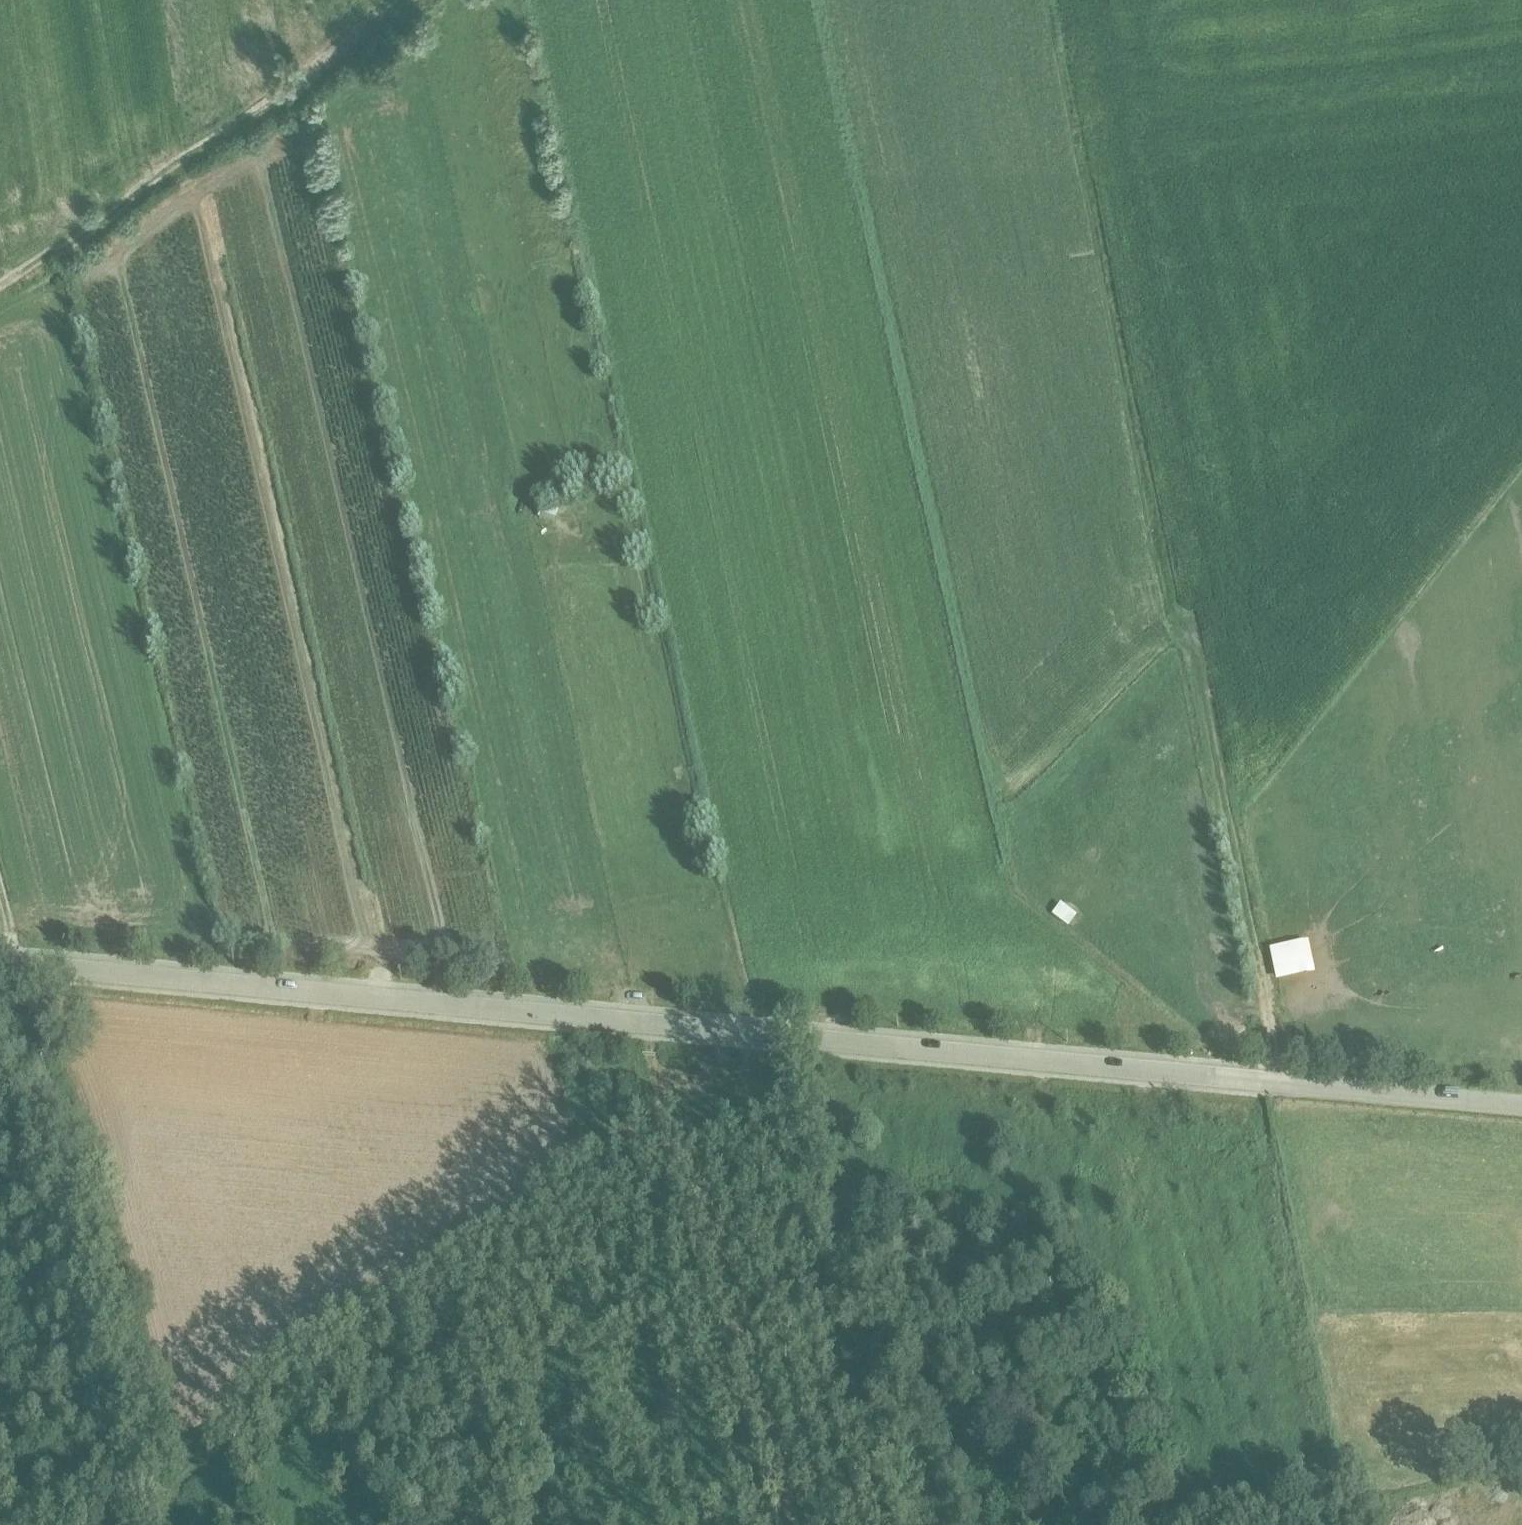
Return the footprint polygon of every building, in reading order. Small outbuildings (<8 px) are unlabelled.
[(543,505),(539,519),(556,524),(561,510),(543,505)] [(1061,907),(1053,919),(1069,931),(1078,920),(1061,907)] [(1302,945),(1271,952),(1277,984),(1309,978),(1302,945)]
